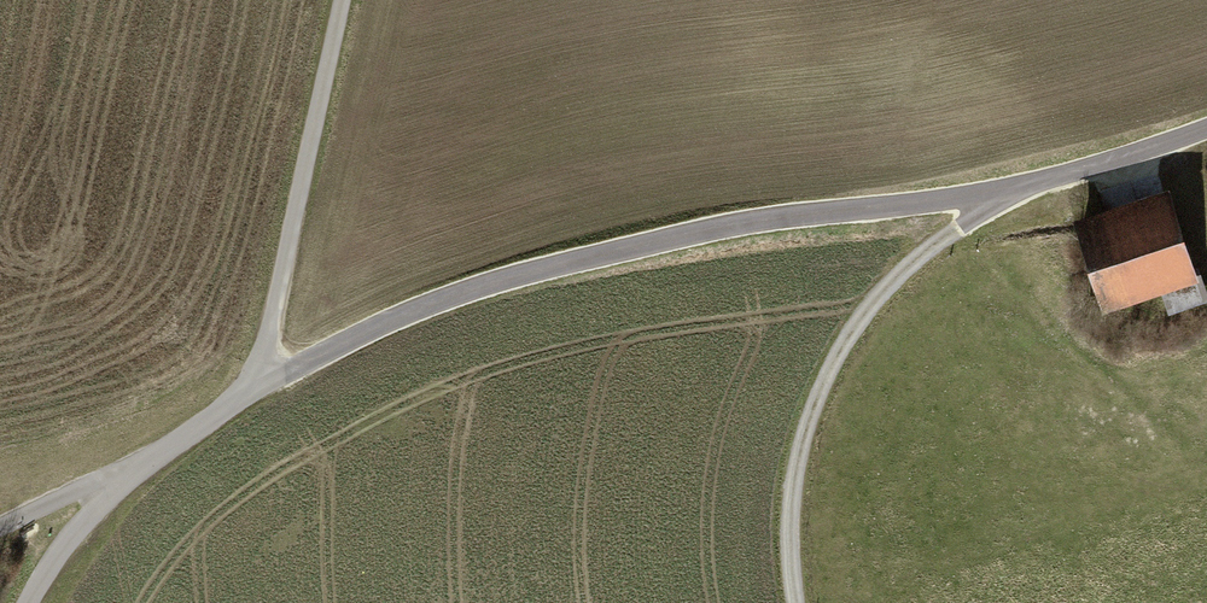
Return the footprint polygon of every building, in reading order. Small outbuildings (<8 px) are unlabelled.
[(1096,313),(1183,280),(1150,194),(1063,227),(1096,313)]
